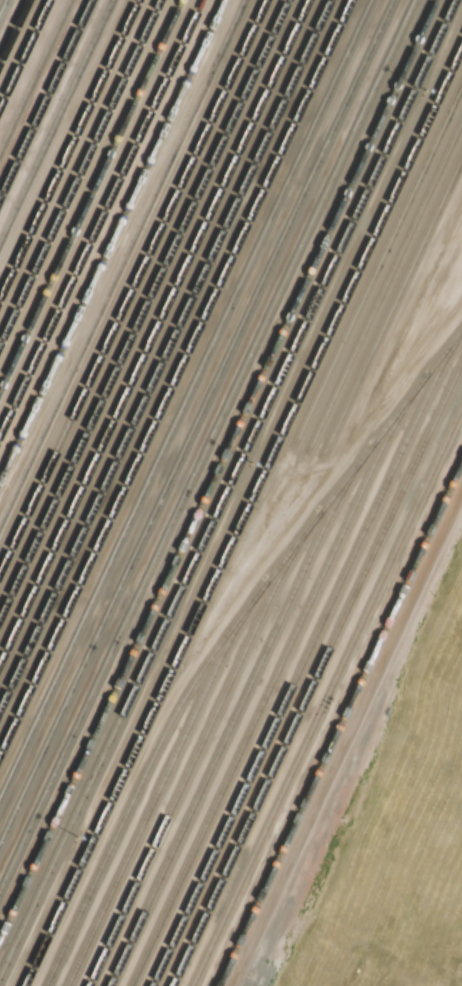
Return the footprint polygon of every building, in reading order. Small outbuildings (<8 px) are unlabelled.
[(112,531),(99,533),(101,549),(114,548),(112,531)]
